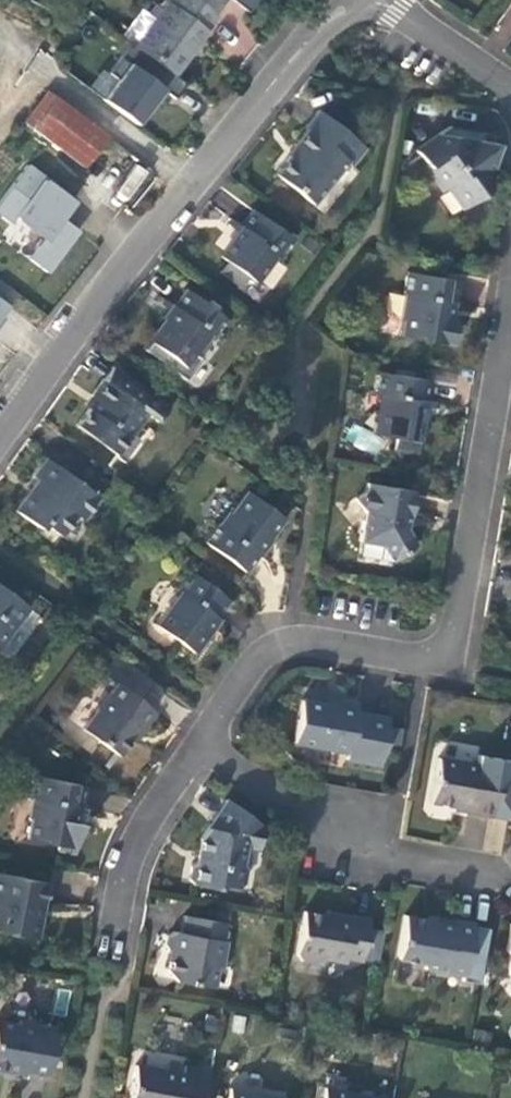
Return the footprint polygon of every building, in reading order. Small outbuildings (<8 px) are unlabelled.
[(163,12),(138,46),(131,41),(109,72),(117,78),(103,99),(137,123),(162,88),(174,97),(185,82),(174,73),(187,56),(184,54),(202,30),(205,32),(216,17),(213,15),(224,0),(168,0),(165,3),(164,2),(158,9),(163,12)] [(249,12),(258,0),(232,0),(249,12)] [(138,46),(163,12),(158,9),(155,7),(144,22),(138,18),(124,36),(138,46)] [(106,136),(55,97),(32,128),(83,166),(106,136)] [(331,109),(326,116),(343,129),(348,123),(331,109)] [(326,116),(318,110),(305,126),(307,128),(294,144),(297,147),(275,173),(313,203),(347,161),(351,164),(365,148),(343,129),(326,116)] [(463,206),(480,195),(483,176),(489,178),(495,143),(457,136),(448,142),(441,134),(416,151),(436,179),(448,185),(463,206)] [(27,165),(0,201),(0,212),(12,221),(16,217),(45,239),(30,259),(47,272),(72,238),(56,225),(61,218),(75,200),(27,165)] [(293,240),(253,210),(219,255),(228,262),(246,275),(254,281),(274,255),(279,259),(293,240)] [(78,230),(61,218),(56,225),(72,238),(78,230)] [(239,284),(246,275),(228,262),(221,270),(239,284)] [(402,317),(404,320),(402,335),(450,344),(454,319),(449,318),(451,303),(454,303),(458,280),(407,272),(403,294),(406,295),(402,317)] [(186,379),(201,358),(195,354),(210,334),(214,338),(227,320),(187,290),(144,348),(186,379)] [(0,300),(0,320),(9,307),(0,300)] [(95,398),(76,424),(116,454),(135,429),(130,425),(142,410),(157,421),(168,407),(112,366),(91,394),(95,398)] [(394,374),(412,377),(413,371),(395,368),(394,374)] [(416,452),(428,380),(412,377),(394,374),(380,372),(377,393),(382,394),(375,433),(395,437),(393,448),(416,452)] [(374,455),(383,439),(352,422),(344,437),(374,455)] [(38,480),(15,510),(37,526),(41,521),(60,535),(75,514),(81,519),(97,497),(46,459),(34,476),(38,480)] [(413,494),(413,491),(366,482),(365,490),(354,498),(367,516),(361,520),(358,541),(360,542),(357,560),(392,566),(392,562),(416,544),(404,527),(406,518),(408,518),(409,514),(413,515),(417,495),(413,494)] [(247,492),(233,511),(229,512),(219,525),(218,523),(204,541),(245,572),(258,554),(257,552),(283,518),(247,492)] [(156,625),(193,652),(209,631),(206,629),(228,600),(189,571),(176,589),(180,592),(156,625)] [(0,587),(0,641),(25,606),(0,587)] [(82,729),(117,754),(138,726),(141,728),(154,710),(116,683),(108,694),(104,691),(96,702),(97,709),(82,729)] [(379,765),(388,718),(355,712),(356,703),(335,700),(334,706),(301,699),(293,742),(348,752),(347,760),(379,765)] [(399,745),(403,724),(392,722),(388,743),(399,745)] [(491,815),(508,818),(510,799),(510,760),(501,759),(477,754),(475,764),(436,757),(429,801),(467,807),(467,811),(491,815)] [(29,819),(31,822),(28,839),(57,844),(57,849),(74,852),(80,822),(75,821),(78,807),(81,808),(85,785),(33,775),(29,797),(33,798),(29,819)] [(226,799),(200,838),(195,862),(190,866),(188,879),(192,884),(216,888),(221,884),(236,887),(242,882),(245,868),(241,863),(244,846),(258,848),(262,826),(226,799)] [(467,815),(462,847),(502,853),(507,821),(467,815)] [(46,882),(0,873),(0,931),(35,938),(39,919),(36,919),(39,904),(42,905),(46,882)] [(316,963),(322,958),(344,963),(345,958),(361,961),(361,959),(367,928),(369,918),(351,915),(351,919),(323,914),(304,911),(296,954),(300,960),(316,963)] [(327,911),(323,914),(351,919),(351,915),(327,911)] [(478,983),(488,928),(472,925),(473,922),(454,919),(454,921),(434,917),(434,919),(404,914),(396,957),(419,961),(424,967),(462,975),(461,980),(478,983)] [(226,923),(184,915),(181,933),(173,930),(167,936),(165,945),(170,951),(171,952),(167,970),(175,980),(212,987),(216,965),(222,966),(226,941),(222,940),(226,923)] [(377,962),(383,931),(367,928),(361,959),(377,962)] [(54,1026),(18,1020),(18,1024),(0,1021),(0,1071),(4,1072),(9,1068),(45,1075),(54,1026)] [(209,1070),(185,1065),(183,1074),(135,1065),(129,1097),(204,1097),(209,1070)] [(282,1097),(228,1087),(226,1097),(282,1097)] [(323,1087),(321,1097),(384,1097),(323,1087)]
